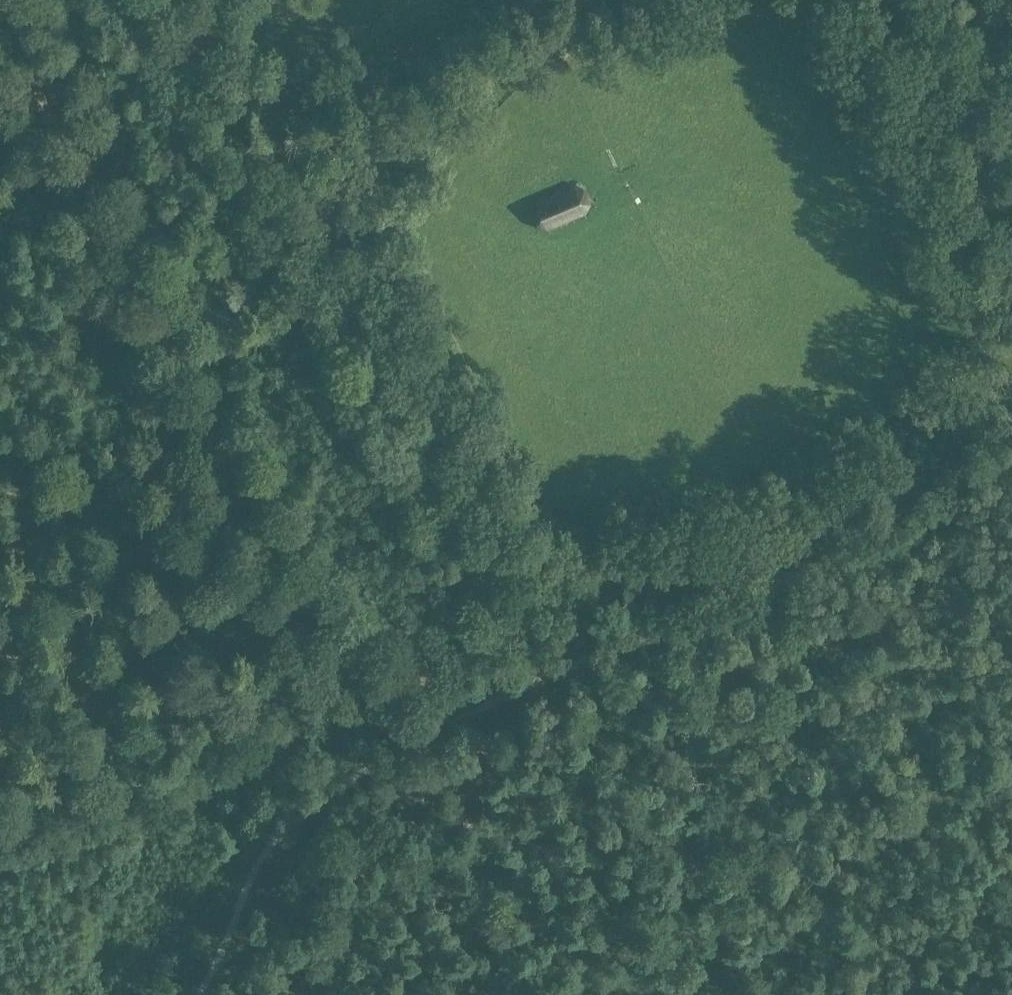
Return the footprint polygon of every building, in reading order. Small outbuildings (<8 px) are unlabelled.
[(551,220),(598,200),(592,187),(546,206),(551,220)]
